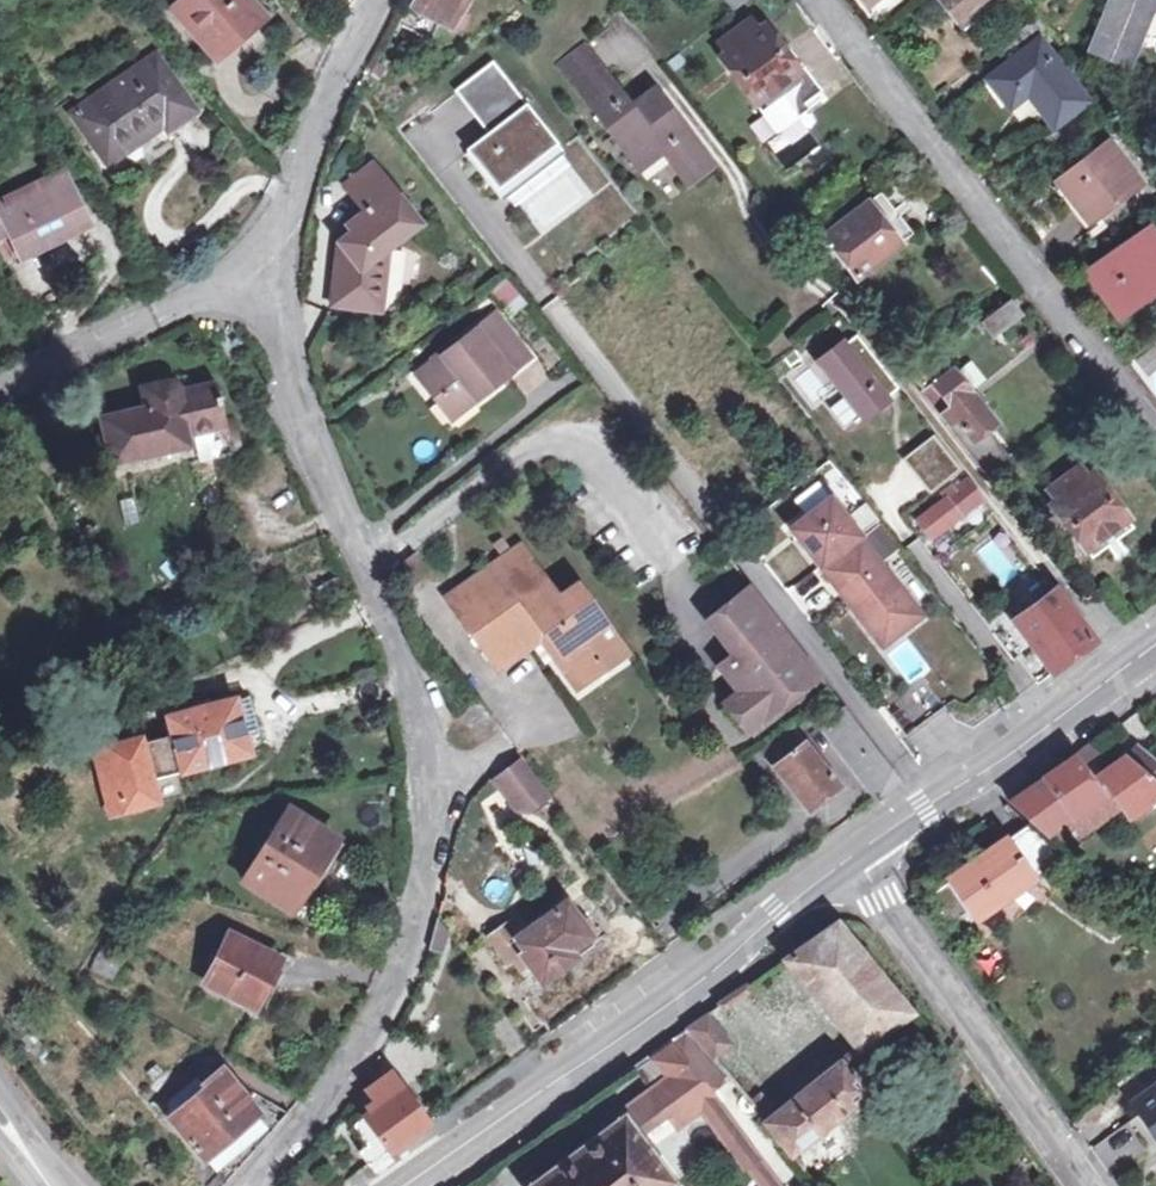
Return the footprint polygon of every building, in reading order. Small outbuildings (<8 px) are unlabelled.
[(269,20),(255,0),(229,0),(194,24),(219,62),(272,25),(269,20)] [(403,28),(432,42),(441,25),(453,31),(468,0),(418,0),(403,28)] [(733,13),(750,0),(723,0),(733,13)] [(869,13),(884,0),(859,0),(869,13)] [(939,1),(954,21),(982,0),(940,0),(939,1)] [(1006,64),(985,81),(1013,116),(1026,105),(1048,130),(1085,101),(1065,75),(1060,78),(1032,44),(1050,30),(1026,0),(1011,0),(1023,16),(989,42),(1006,64)] [(1129,67),(1152,16),(1155,12),(1155,0),(1115,0),(1091,51),(1129,67)] [(764,114),(805,81),(782,52),(763,28),(757,32),(750,23),(720,47),(727,56),(721,61),(763,114),(764,114)] [(688,189),(716,166),(657,92),(635,109),(585,47),(556,69),(634,170),(657,152),(688,189)] [(805,81),(764,114),(780,134),(828,97),(788,47),(782,52),(805,81)] [(164,135),(195,114),(158,62),(78,115),(110,161),(160,129),(164,135)] [(491,136),(465,156),(484,180),(489,176),(505,197),(560,155),(492,67),(458,93),(491,136)] [(1106,148),(1057,186),(1087,222),(1135,185),(1106,148)] [(351,235),(338,245),(331,308),(378,313),(386,251),(417,226),(370,167),(343,188),(363,213),(346,227),(351,235)] [(62,239),(64,243),(91,229),(62,171),(0,202),(0,231),(5,228),(20,259),(62,239)] [(881,200),(872,206),(904,248),(912,241),(881,200)] [(904,248),(872,206),(827,241),(861,283),(904,248)] [(1087,273),(1117,312),(1155,282),(1155,236),(1149,227),(1087,273)] [(503,305),(519,294),(506,277),(490,288),(503,305)] [(996,341),(1027,317),(1015,301),(977,329),(981,333),(987,329),(996,341)] [(456,410),(473,397),(477,402),(530,357),(494,315),(418,377),(437,402),(445,395),(456,410)] [(855,332),(820,359),(861,411),(895,384),(855,332)] [(975,441),(977,445),(1001,427),(956,371),(937,386),(923,369),(915,375),(969,446),(975,441)] [(104,423),(110,448),(101,450),(105,467),(115,465),(118,478),(192,462),(189,449),(229,440),(217,389),(185,397),(167,384),(141,391),(146,413),(104,423)] [(827,407),(841,424),(854,414),(840,397),(827,407)] [(901,455),(930,492),(960,468),(932,431),(901,455)] [(1086,553),(1088,552),(1095,560),(1136,528),(1094,470),(1083,478),(1079,472),(1049,496),(1052,502),(1048,505),(1086,553)] [(974,482),(956,495),(951,489),(944,493),(949,499),(894,542),(908,559),(986,498),(974,482)] [(879,649),(919,619),(838,511),(798,541),(879,649)] [(493,570),(522,548),(508,530),(504,525),(475,547),(493,570)] [(522,548),(493,570),(469,588),(490,615),(471,628),(501,668),(534,643),(530,638),(543,628),(585,683),(609,666),(601,656),(621,640),(578,584),(559,598),(522,548)] [(741,690),(724,703),(748,731),(822,674),(753,586),(713,616),(742,650),(721,665),(741,690)] [(1027,693),(1098,642),(1075,613),(1059,592),(1014,624),(1035,650),(1008,669),(1027,693)] [(253,696),(238,700),(248,738),(263,734),(253,696)] [(148,737),(112,747),(129,809),(164,800),(157,778),(187,769),(188,773),(253,755),(248,738),(238,700),(173,719),(178,736),(149,743),(148,737)] [(791,727),(764,749),(811,806),(840,783),(791,727)] [(717,730),(706,738),(716,750),(726,742),(717,730)] [(1102,756),(1092,743),(1011,801),(1062,847),(1121,805),(1128,815),(1155,796),(1155,765),(1147,776),(1124,756),(1109,766),(1090,780),(1083,769),(1102,756)] [(1124,756),(1147,776),(1155,765),(1155,758),(1140,744),(1124,756)] [(129,809),(112,747),(99,750),(115,813),(129,809)] [(1109,766),(1102,756),(1083,769),(1090,780),(1109,766)] [(557,797),(527,758),(502,777),(531,817),(557,797)] [(315,888),(345,843),(291,809),(243,876),(292,905),(307,884),(315,888)] [(974,921),(1065,855),(1028,823),(924,894),(945,922),(965,909),(974,921)] [(528,955),(541,974),(547,983),(597,947),(591,939),(597,935),(586,919),(579,924),(566,906),(524,936),(513,921),(492,937),(513,966),(528,955)] [(839,922),(787,958),(860,1047),(910,1011),(839,922)] [(280,965),(283,961),(233,935),(207,979),(263,1008),(286,968),(280,965)] [(709,1013),(689,1027),(703,1043),(721,1029),(709,1013)] [(689,1027),(632,1067),(650,1090),(620,1114),(623,1117),(531,1185),(664,1185),(672,1180),(637,1135),(667,1112),(671,1117),(728,1073),(715,1057),(703,1043),(689,1027)] [(703,1043),(715,1057),(732,1043),(721,1029),(703,1043)] [(773,1109),(764,1116),(792,1149),(868,1091),(838,1057),(773,1109)] [(241,1080),(234,1085),(223,1070),(203,1086),(210,1097),(176,1122),(205,1157),(190,1169),(203,1185),(223,1185),(275,1129),(240,1092),(246,1088),(241,1080)] [(372,1089),(379,1100),(369,1107),(372,1112),(356,1124),(371,1144),(361,1151),(373,1167),(432,1124),(395,1072),(372,1089)] [(1133,1103),(1155,1138),(1155,1086),(1133,1103)] [(748,1097),(764,1116),(773,1109),(758,1089),(748,1097)] [(387,1157),(373,1166),(376,1170),(390,1161),(387,1157)]
